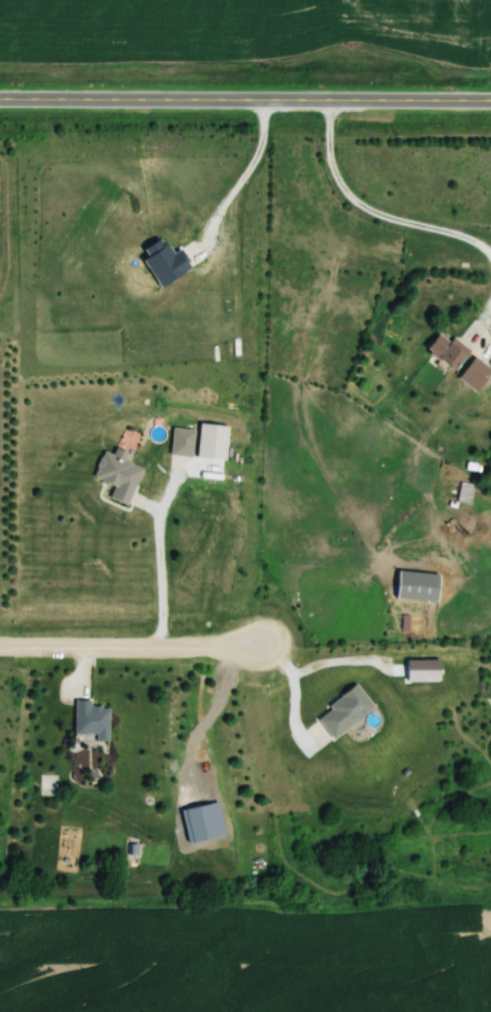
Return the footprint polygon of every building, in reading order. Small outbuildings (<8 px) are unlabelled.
[(454,337),(449,343),(438,333),(425,348),(451,370),(469,350),(454,337)] [(473,356),(457,378),(476,392),(490,372),(490,370),(473,356)] [(192,428),(170,429),(172,458),(193,457),(192,428)] [(93,478),(114,486),(110,497),(128,504),(141,467),(102,453),(93,478)] [(471,503),(473,485),(461,483),(458,501),(471,503)] [(436,603),(438,575),(397,571),(394,599),(436,603)] [(315,715),(331,740),(374,711),(358,686),(315,715)] [(108,708),(90,707),(90,701),(75,701),(74,736),(95,736),(95,741),(107,741),(108,708)]
